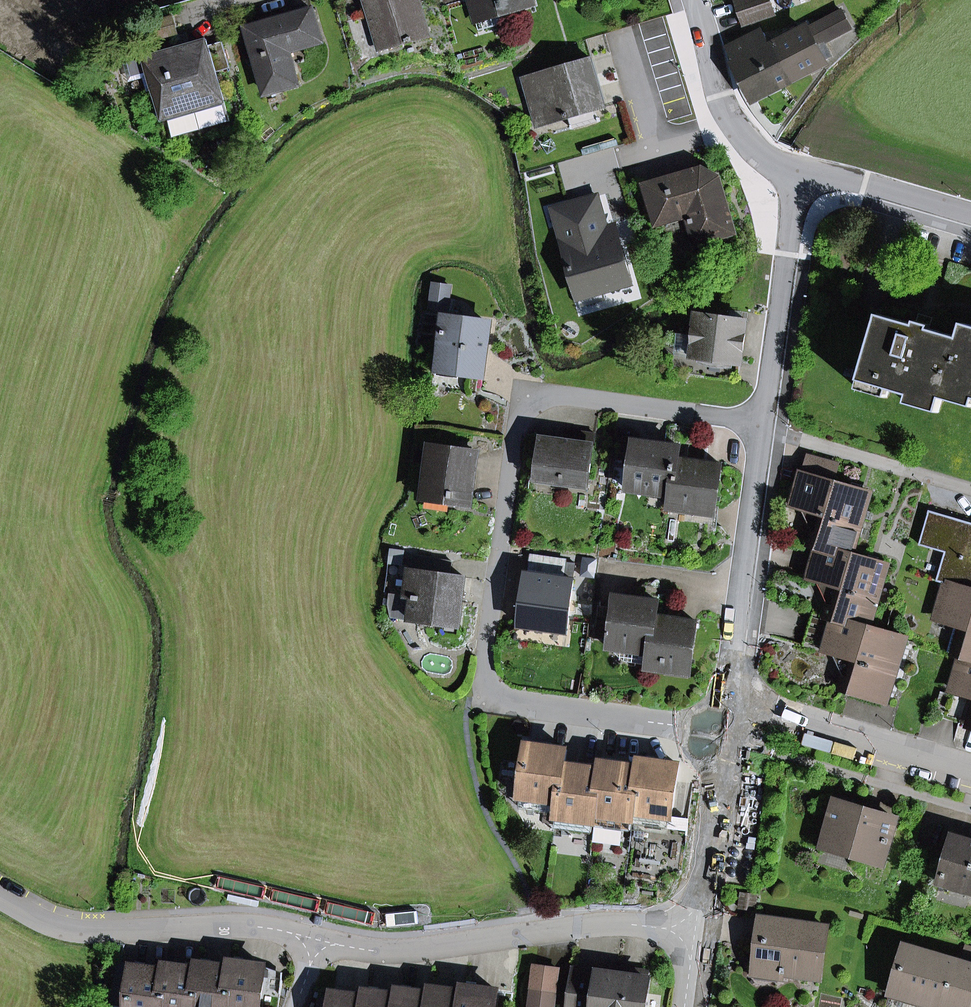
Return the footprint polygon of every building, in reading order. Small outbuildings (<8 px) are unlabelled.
[(430,37),(419,0),(365,0),(375,32),(382,30),(388,49),(430,37)] [(533,0),(470,0),(475,16),(500,9),(501,14),(535,5),(533,0)] [(745,24),(775,14),(770,0),(737,0),(745,24)] [(500,9),(475,16),(478,30),(503,22),(501,14),(500,9)] [(288,51),(322,41),(313,10),(240,31),(249,59),(256,57),(267,93),(298,84),(292,63),(286,65),(282,52),(288,51)] [(842,11),(774,46),(781,60),(787,57),(797,76),(822,63),(820,59),(829,54),(823,43),(851,29),(842,11)] [(380,51),(388,49),(382,30),(375,32),(380,51)] [(787,57),(781,60),(774,46),(767,49),(759,33),(730,48),(755,97),(782,83),(797,76),(787,57)] [(159,111),(222,93),(216,72),(209,46),(207,39),(144,57),(159,111)] [(230,68),(223,42),(209,46),(216,72),(230,68)] [(96,53),(100,66),(110,63),(107,50),(96,53)] [(286,65),(292,63),(288,51),(282,52),(286,65)] [(541,98),(548,123),(570,117),(597,109),(606,107),(592,59),(524,79),(530,101),(541,98)] [(222,93),(159,111),(162,120),(168,118),(174,138),(230,122),(222,93)] [(537,127),(548,123),(541,98),(530,101),(537,127)] [(573,129),(600,121),(597,109),(570,117),(573,129)] [(719,178),(702,169),(645,185),(654,215),(685,206),(687,215),(695,244),(734,233),(719,178)] [(604,291),(632,283),(617,230),(608,232),(597,196),(553,209),(579,298),(604,291)] [(654,215),(656,224),(687,215),(685,206),(654,215)] [(434,284),(431,305),(448,308),(451,286),(434,284)] [(582,308),(607,300),(604,291),(579,298),(582,308)] [(729,318),(742,320),(743,312),(731,310),(729,318)] [(734,363),(741,364),(747,321),(742,320),(729,318),(697,314),(694,336),(691,357),(689,375),(731,380),(734,363)] [(933,318),(919,314),(917,322),(931,326),(933,318)] [(910,395),(940,404),(942,397),(945,389),(959,339),(930,330),(931,326),(917,322),(916,326),(880,315),(861,380),(889,389),(910,395)] [(460,373),(483,376),(490,327),(489,323),(445,317),(438,364),(451,365),(451,372),(460,373)] [(964,324),(959,339),(945,389),(970,397),(970,326),(964,324)] [(677,333),(674,355),(691,357),(694,336),(677,333)] [(731,380),(739,381),(741,364),(734,363),(731,380)] [(460,373),(451,372),(451,365),(438,364),(437,375),(459,378),(460,373)] [(889,389),(861,380),(858,389),(887,397),(889,389)] [(945,389),(942,397),(970,406),(970,397),(945,389)] [(907,403),(938,412),(940,404),(910,395),(907,403)] [(564,484),(588,488),(596,434),(576,431),(574,441),(541,436),(535,475),(564,479),(564,484)] [(673,489),(677,459),(678,459),(680,447),(634,440),(631,465),(616,463),(612,488),(629,490),(630,483),(672,489),(673,489)] [(425,496),(471,502),(478,453),(432,447),(425,496)] [(819,546),(819,547),(851,556),(870,493),(833,483),(839,465),(811,456),(805,475),(802,474),(792,508),(803,511),(823,516),(818,533),(813,532),(809,543),(819,546)] [(670,501),(716,508),(721,465),(678,459),(677,459),(673,489),(672,489),(671,496),(670,501)] [(588,488),(564,484),(564,479),(535,475),(534,482),(588,490),(588,488)] [(629,490),(671,496),(672,489),(630,483),(629,490)] [(470,508),(471,502),(425,496),(424,501),(470,508)] [(670,501),(669,509),(715,515),(716,508),(670,501)] [(813,532),(818,533),(823,516),(803,511),(813,532)] [(946,584),(970,591),(970,523),(929,511),(920,545),(945,552),(937,581),(946,584)] [(824,616),(834,619),(868,629),(886,566),(851,556),(819,547),(809,580),(820,584),(838,589),(833,606),(828,604),(824,616)] [(390,617),(458,627),(465,577),(449,575),(444,575),(446,560),(414,556),(408,596),(391,593),(388,606),(390,617)] [(568,579),(571,563),(530,557),(521,621),(545,624),(544,629),(566,632),(574,580),(568,579)] [(828,604),(833,606),(838,589),(820,584),(828,604)] [(946,584),(937,617),(956,623),(948,652),(960,656),(970,659),(970,591),(946,584)] [(651,646),(656,617),(659,602),(616,596),(615,609),(614,613),(598,611),(595,639),(610,641),(609,648),(624,661),(648,664),(649,661),(651,646)] [(804,645),(803,646),(804,647),(824,653),(834,619),(824,616),(813,613),(804,645)] [(649,661),(691,667),(697,622),(656,617),(651,646),(649,661)] [(902,665),(909,641),(868,629),(834,619),(824,653),(834,655),(854,661),(849,678),(844,676),(841,688),(883,701),(895,663),(902,665)] [(544,629),(545,624),(521,621),(520,626),(544,629)] [(844,676),(849,678),(854,661),(834,655),(844,676)] [(960,656),(948,695),(970,702),(970,659),(960,656)] [(648,664),(648,669),(690,674),(691,667),(649,661),(648,664)] [(883,701),(891,703),(902,665),(895,663),(883,701)] [(935,712),(948,716),(965,722),(970,704),(970,702),(948,695),(942,692),(935,712)] [(528,745),(520,799),(522,799),(558,804),(559,804),(564,765),(565,765),(567,750),(528,745)] [(670,820),(671,820),(679,765),(639,760),(638,767),(639,767),(633,814),(634,815),(670,820)] [(625,821),(633,822),(634,815),(633,814),(639,767),(638,767),(601,762),(600,770),(601,770),(595,817),(596,817),(625,821)] [(594,824),(595,825),(596,817),(595,817),(601,770),(600,770),(565,765),(564,765),(559,804),(558,804),(556,813),(556,819),(557,819),(594,824)] [(521,808),(556,813),(558,804),(522,799),(521,808)] [(882,863),(895,820),(836,802),(824,842),(853,851),(852,854),(882,863)] [(668,836),(670,820),(634,815),(633,822),(632,831),(668,836)] [(592,849),(620,853),(625,821),(596,817),(595,825),(592,849)] [(556,828),(592,833),(594,824),(557,819),(556,828)] [(966,891),(970,892),(970,841),(953,836),(941,877),(968,885),(966,891)] [(852,854),(853,851),(824,842),(822,848),(851,857),(852,854)] [(939,883),(966,891),(968,885),(941,877),(939,883)] [(742,894),(740,908),(755,910),(757,896),(742,894)] [(819,978),(827,928),(761,918),(755,966),(781,970),(780,973),(784,973),(819,978)] [(967,947),(962,964),(955,962),(941,1006),(970,1006),(970,948),(967,947)] [(893,994),(927,1003),(939,1006),(941,1006),(955,962),(907,948),(893,994)] [(227,1006),(278,1006),(282,980),(264,978),(265,967),(232,962),(231,968),(232,968),(227,1006)] [(232,968),(231,968),(199,964),(198,970),(199,970),(194,1006),(227,1006),(232,968)] [(162,1006),(194,1006),(199,970),(198,970),(167,965),(166,971),(167,971),(162,1006)] [(599,973),(633,977),(634,970),(600,965),(599,973)] [(535,966),(533,988),(555,991),(558,969),(535,966)] [(755,966),(753,977),(783,981),(784,973),(780,973),(781,970),(755,966)] [(129,1006),(162,1006),(167,971),(166,971),(134,967),(129,1006)] [(264,978),(282,980),(283,973),(265,967),(264,978)] [(649,980),(647,979),(648,972),(634,970),(633,977),(599,973),(574,969),(569,1006),(645,1006),(649,980)] [(463,1006),(496,1006),(498,991),(464,987),(464,993),(463,1006)] [(430,1006),(463,1006),(464,993),(432,988),(431,994),(432,994),(430,1006)] [(530,1006),(553,1006),(555,991),(533,988),(530,1006)] [(398,1006),(430,1006),(432,994),(431,994),(399,990),(399,996),(398,1006)] [(366,1006),(398,1006),(399,996),(367,992),(366,998),(367,998),(366,1006)] [(332,1006),(366,1006),(367,998),(366,998),(334,993),(332,1006)] [(886,1006),(917,1006),(919,1006),(926,1006),(927,1003),(893,994),(892,998),(889,997),(886,1006)]
